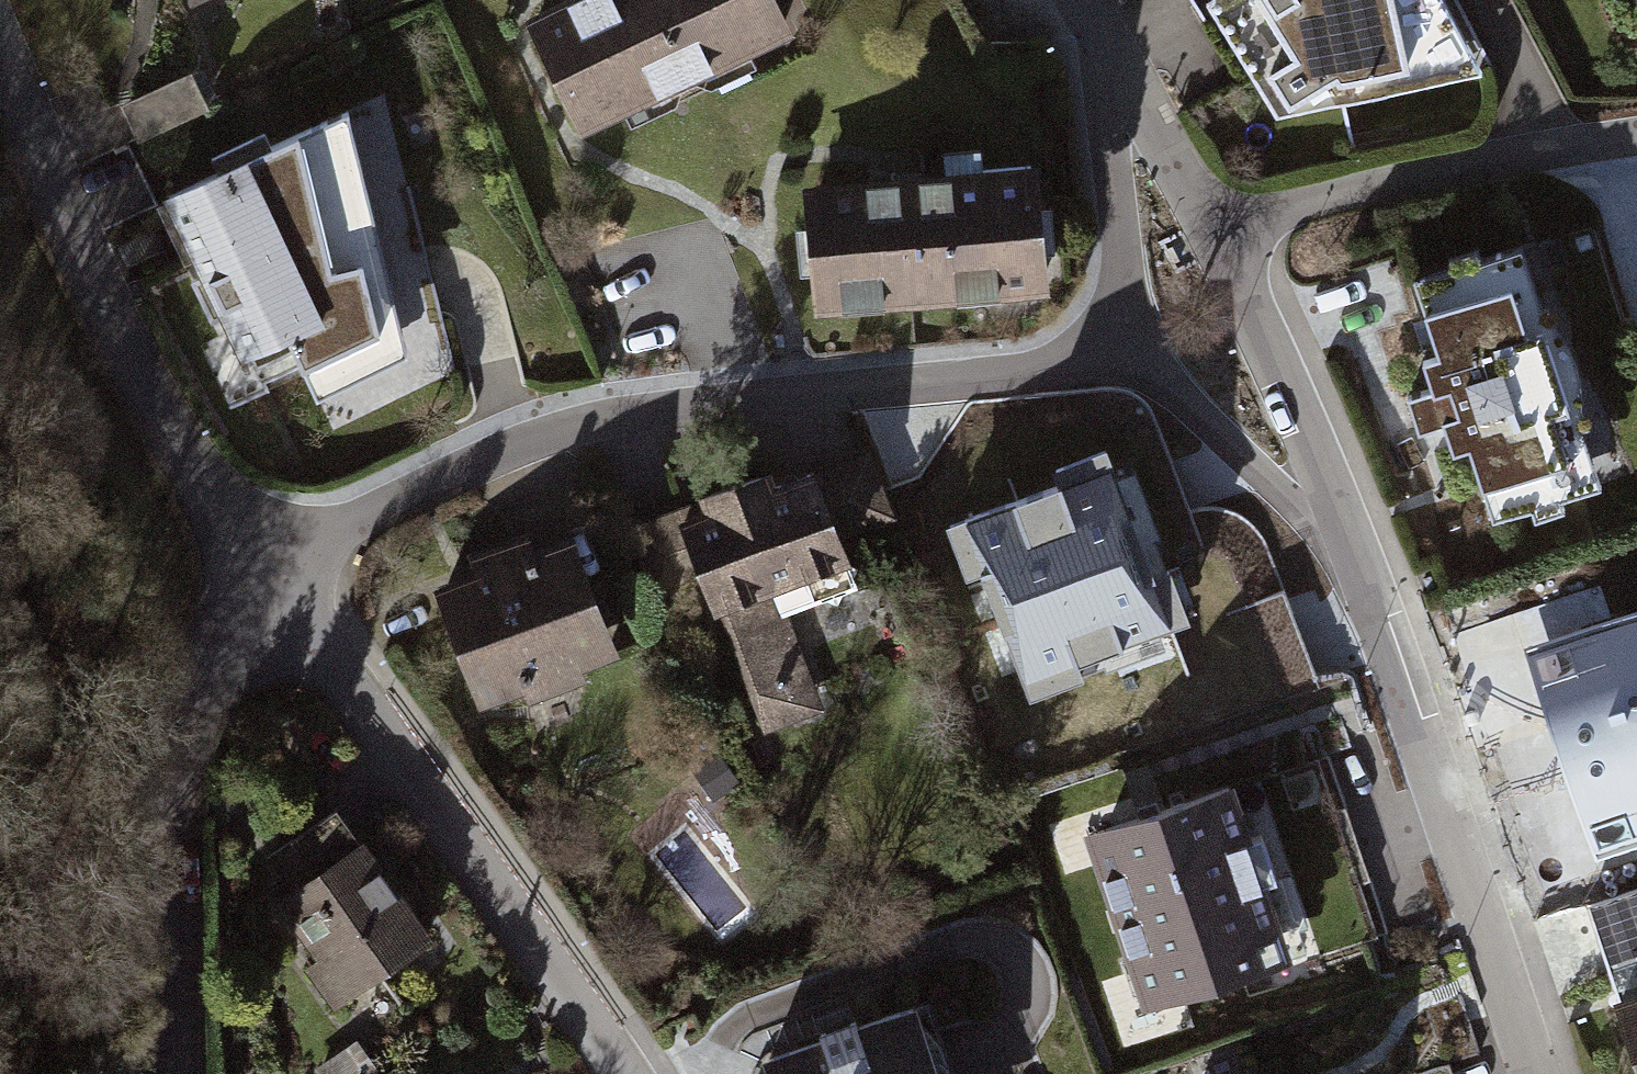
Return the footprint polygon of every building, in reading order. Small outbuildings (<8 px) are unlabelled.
[(528,25),(584,144),(792,47),(771,0),(583,0),(528,25)] [(1277,110),(1482,72),(1443,0),(1202,0),(1277,110)] [(193,77),(121,110),(139,148),(210,115),(193,77)] [(344,108),(161,198),(236,347),(281,324),(312,388),(397,346),(344,108)] [(1040,188),(815,191),(817,314),(1042,310),(1040,188)] [(1533,264),(1417,300),(1492,539),(1608,503),(1533,264)] [(1079,448),(947,491),(1001,655),(1133,612),(1079,448)] [(810,476),(628,536),(649,600),(707,581),(757,733),(826,710),(788,594),(843,576),(810,476)] [(580,540),(439,581),(475,703),(616,662),(580,540)] [(1501,652),(1528,763),(1636,737),(1636,620),(1501,652)] [(1237,776),(1088,827),(1148,1001),(1297,950),(1237,776)] [(754,917),(711,834),(667,857),(710,940),(754,917)] [(364,847),(277,905),(345,1005),(432,947),(364,847)] [(1600,902),(1615,960),(1636,954),(1636,892),(1600,902)] [(1618,1006),(1636,1072),(1636,1001),(1618,1006)] [(769,1073),(937,1073),(919,1022),(769,1073)]
